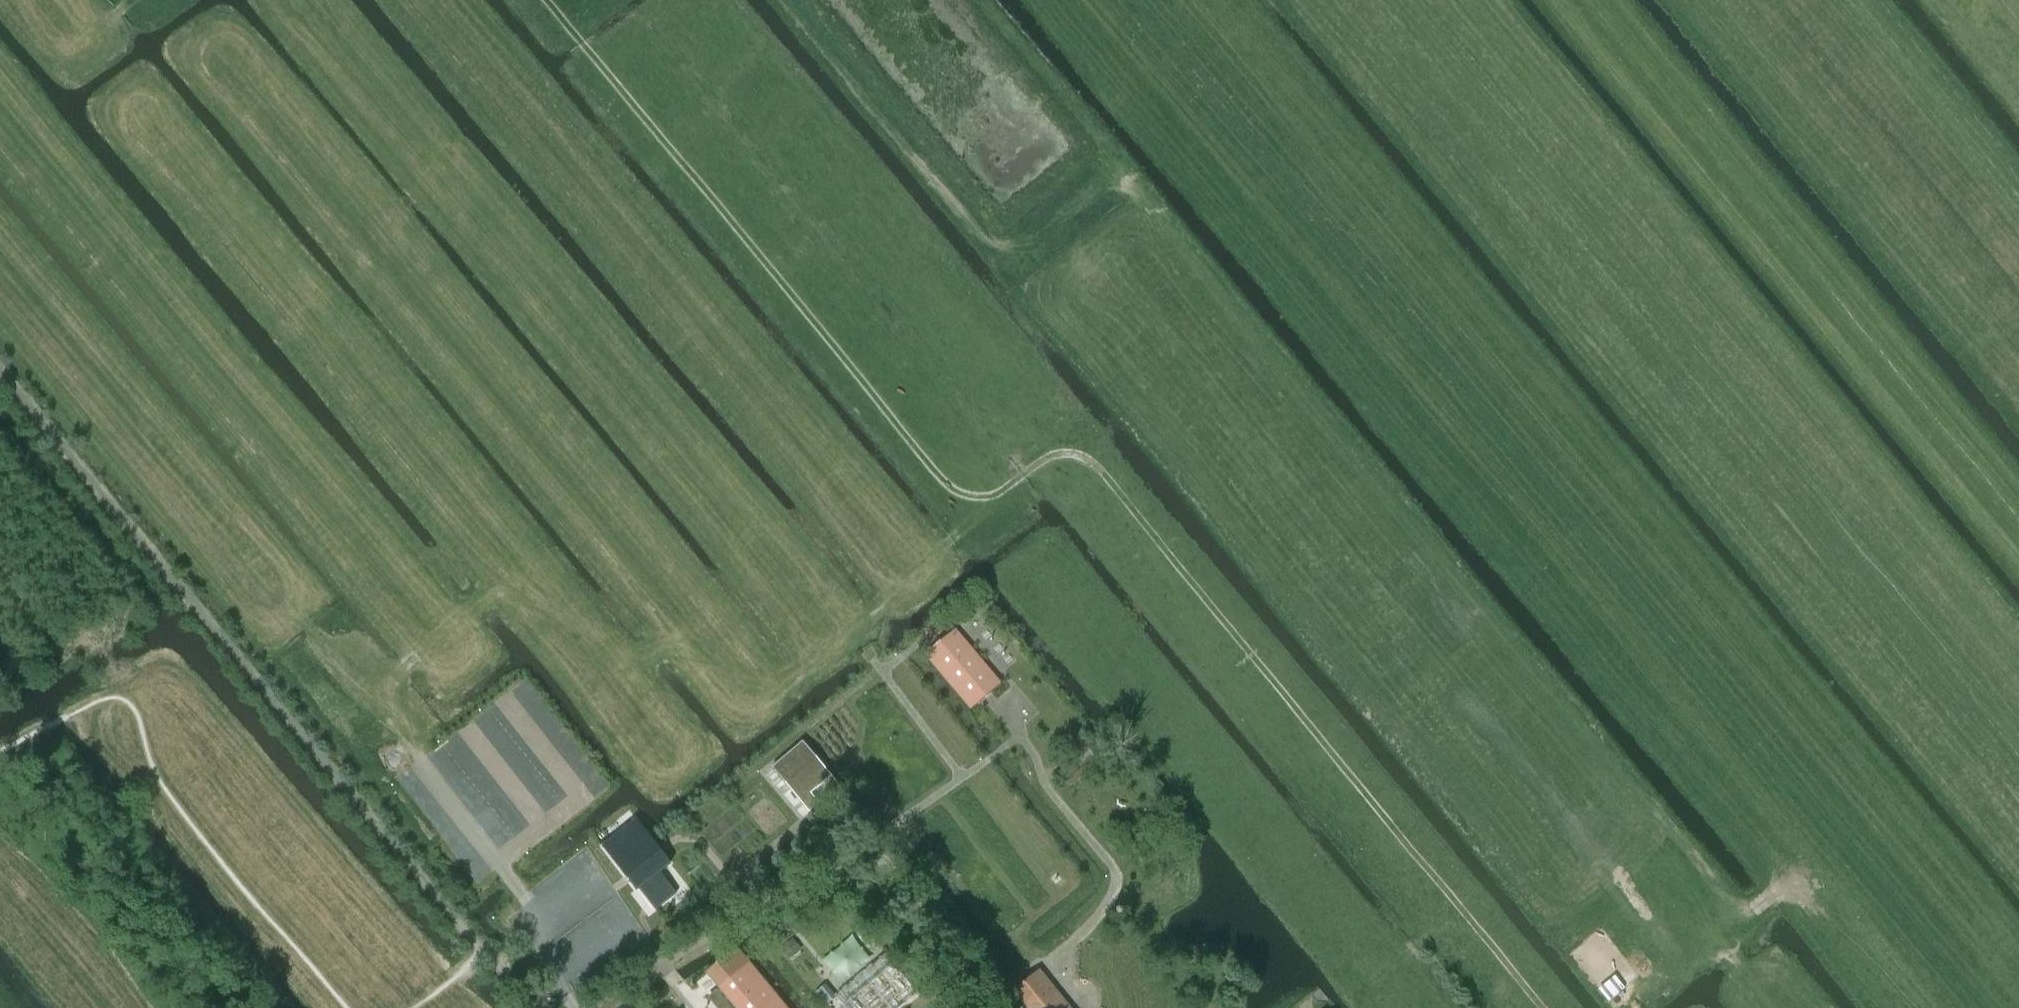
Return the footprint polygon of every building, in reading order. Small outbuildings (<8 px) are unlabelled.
[(926,655),(971,707),(998,684),(954,631),(926,655)] [(810,793),(831,776),(802,741),(771,767),(809,812),(819,803),(810,793)] [(638,817),(605,844),(641,888),(643,886),(661,908),(682,890),(664,869),(674,861),(638,817)] [(708,972),(719,986),(737,1007),(784,1007),(747,963),(738,952),(736,949),(727,957),(708,972)] [(836,996),(846,1007),(898,1007),(917,992),(886,954),(836,996)] [(1021,1007),(1068,1007),(1038,971),(1010,994),(1021,1007)]
